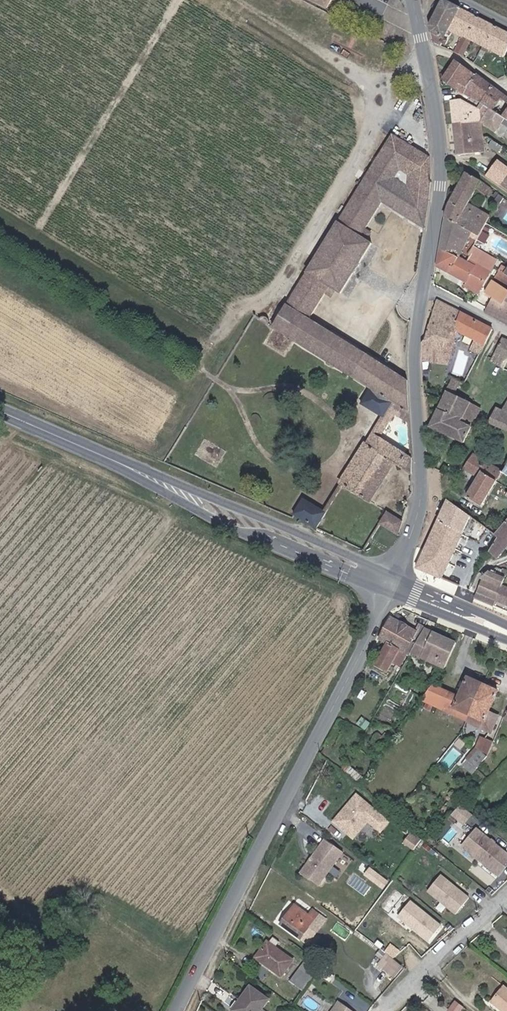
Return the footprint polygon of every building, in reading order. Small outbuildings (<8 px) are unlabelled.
[(329,8),(333,0),(313,0),(329,8)] [(384,15),(389,2),(384,0),(346,0),(384,15)] [(443,0),(429,0),(431,1),(426,10),(432,40),(442,45),(443,42),(447,44),(451,35),(446,32),(450,24),(466,32),(463,37),(460,44),(454,41),(450,48),(464,55),(471,41),(474,36),(484,41),(481,46),(475,59),(481,63),(488,49),(490,44),(504,51),(502,55),(506,58),(506,56),(506,31),(443,0)] [(466,32),(450,24),(446,32),(451,35),(453,32),(463,37),(466,32)] [(484,41),(474,36),(471,41),(481,46),(484,41)] [(504,51),(490,44),(488,49),(502,55),(504,51)] [(457,60),(443,81),(461,93),(465,94),(485,101),(505,115),(506,117),(506,97),(457,60)] [(480,107),(462,99),(451,100),(454,124),(482,122),(494,131),(502,119),(490,110),(488,113),(480,107)] [(505,115),(485,101),(480,107),(488,113),(490,110),(502,119),(505,115)] [(482,134),(481,122),(454,124),(457,154),(485,150),(482,134)] [(415,150),(379,129),(315,235),(276,300),(302,315),(322,284),(333,290),(363,240),(350,233),(370,200),(414,227),(418,196),(415,150)] [(498,160),(487,174),(506,188),(506,167),(498,160)] [(451,202),(447,218),(483,237),(490,224),(493,218),(470,205),(478,190),(488,196),(492,188),(467,172),(451,202)] [(499,192),(497,196),(500,198),(499,200),(505,204),(506,200),(506,198),(499,192)] [(483,237),(447,218),(447,217),(444,231),(441,249),(469,262),(473,255),(467,252),(473,241),(479,244),(483,237)] [(469,262),(441,249),(439,266),(471,281),(469,285),(482,292),(484,287),(485,288),(497,265),(478,255),(474,253),(473,255),(469,262)] [(506,304),(506,273),(503,271),(490,295),(498,299),(506,304)] [(496,316),(502,305),(503,303),(493,297),(485,312),(495,317),(496,316)] [(405,376),(302,315),(276,300),(262,321),(363,383),(354,399),(373,413),(336,479),(369,499),(390,463),(409,474),(408,456),(378,437),(390,416),(388,414),(392,409),(395,404),(404,410),(406,411),(405,376)] [(453,363),(461,330),(464,314),(438,301),(428,338),(423,341),(421,360),(453,363)] [(502,305),(496,316),(506,322),(506,307),(502,305)] [(483,352),(485,348),(487,344),(494,330),(464,314),(461,330),(478,340),(474,348),(483,352)] [(505,336),(498,348),(491,345),(489,350),(486,356),(493,359),(492,361),(506,367),(506,365),(506,337),(505,336)] [(460,382),(454,379),(432,427),(464,442),(482,409),(454,395),(460,382)] [(502,410),(496,408),(490,421),(506,428),(506,399),(502,410)] [(404,410),(395,404),(392,409),(401,414),(404,410)] [(500,467),(475,453),(466,467),(480,475),(468,496),(483,504),(492,489),(506,497),(506,471),(500,467)] [(326,509),(301,496),(290,516),(315,529),(326,509)] [(476,515),(453,499),(424,567),(449,577),(476,515)] [(385,510),(379,525),(399,533),(405,518),(385,510)] [(488,523),(476,515),(449,577),(462,582),(474,557),(488,523)] [(500,533),(501,534),(492,548),(501,556),(506,549),(506,523),(500,533)] [(501,564),(492,571),(506,578),(506,567),(501,564)] [(492,571),(486,576),(478,596),(497,604),(499,600),(506,587),(506,578),(492,571)] [(386,645),(398,651),(405,655),(414,636),(419,638),(424,628),(420,626),(416,632),(390,618),(379,641),(386,645)] [(456,642),(424,628),(419,638),(412,652),(444,667),(456,642)] [(388,670),(398,651),(386,645),(376,664),(388,670)] [(465,720),(482,684),(467,677),(458,696),(432,684),(421,699),(465,720)] [(496,691),(482,684),(465,720),(490,731),(498,714),(488,709),(496,691)] [(450,769),(463,753),(455,747),(442,762),(450,769)] [(487,755),(480,748),(470,761),(477,767),(488,755),(487,755)] [(506,752),(502,748),(493,758),(500,765),(506,757),(506,751),(506,752)] [(388,821),(357,794),(334,820),(348,832),(355,824),(361,823),(366,818),(368,819),(380,830),(388,821)] [(472,814),(460,804),(452,813),(464,823),(472,814)] [(368,819),(366,818),(361,823),(355,824),(348,832),(353,837),(368,819)] [(477,830),(463,846),(498,876),(506,866),(506,855),(477,830)] [(421,839),(412,833),(405,843),(414,849),(421,839)] [(343,851),(325,838),(300,872),(317,885),(343,851)] [(470,897),(440,876),(428,892),(458,913),(470,897)] [(440,927),(407,902),(394,918),(426,944),(440,927)] [(309,915),(295,905),(281,924),(303,940),(309,932),(317,921),(321,924),(325,918),(313,910),(309,915)] [(317,921),(309,932),(315,937),(324,926),(321,924),(317,921)] [(275,944),(267,938),(265,940),(273,947),(275,944)] [(265,940),(263,939),(251,954),(277,974),(289,959),(273,947),(265,940)] [(312,971),(299,961),(286,980),(298,989),(312,971)] [(404,970),(398,965),(390,975),(396,980),(404,970)] [(249,984),(239,998),(241,999),(233,1010),(235,1010),(258,1010),(267,998),(249,984)] [(501,985),(488,1001),(500,1010),(506,1010),(506,990),(501,985)] [(453,1001),(446,1010),(447,1010),(458,1010),(461,1007),(453,1001)] [(340,1002),(333,1010),(353,1010),(340,1002)]
